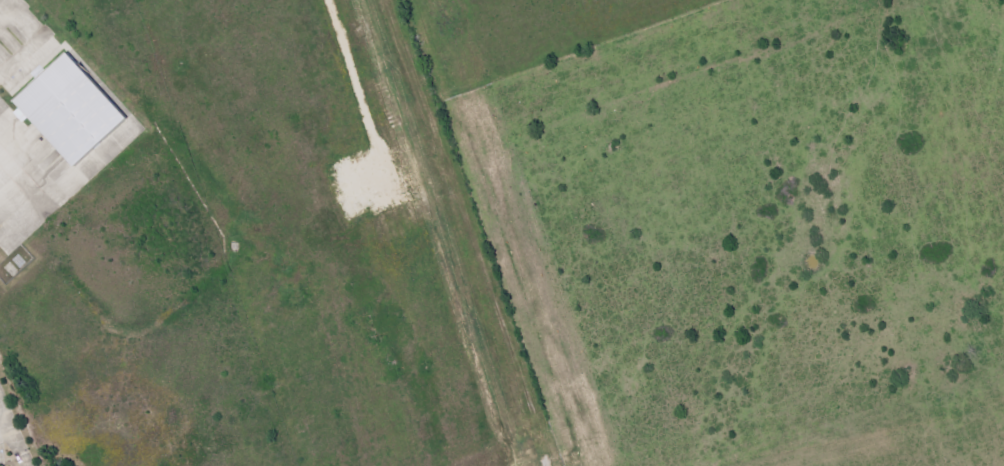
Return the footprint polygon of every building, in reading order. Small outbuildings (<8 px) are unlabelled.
[(31,117),(76,166),(129,118),(69,52),(16,100),(22,107),(16,113),(25,123),(31,117)]
